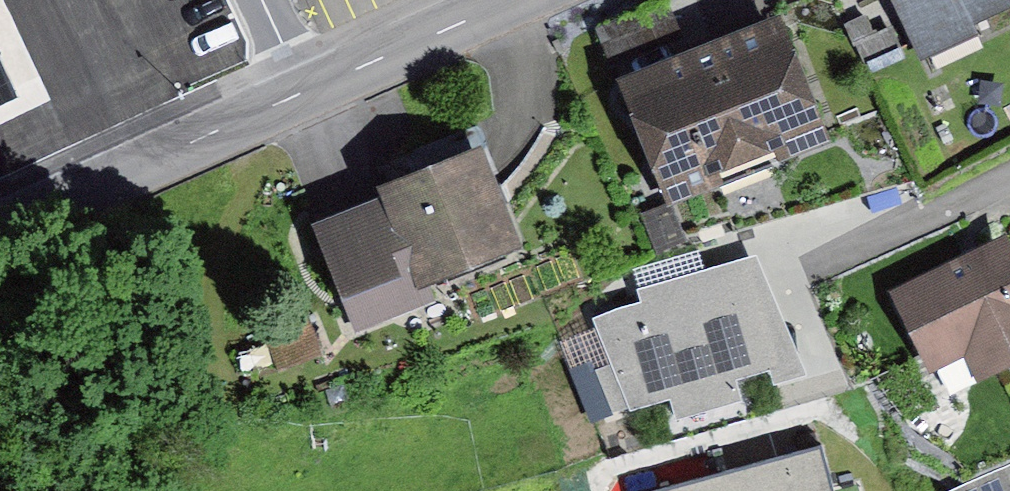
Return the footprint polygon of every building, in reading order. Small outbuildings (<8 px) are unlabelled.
[(923,55),(976,30),(971,19),(1009,1),(1009,0),(897,0),(923,55)] [(782,10),(621,71),(670,201),(832,140),(782,10)] [(867,11),(846,22),(854,39),(876,27),(867,11)] [(379,186),(317,210),(363,327),(465,287),(457,267),(525,241),(484,137),(376,179),(379,186)] [(1008,226),(893,284),(935,367),(966,351),(978,375),(1009,359),(1009,230),(1008,226)] [(643,296),(596,312),(612,357),(597,363),(614,411),(669,392),(677,414),(804,370),(761,243),(639,286),(643,296)] [(309,316),(268,332),(283,369),(324,352),(309,316)] [(639,490),(834,490),(820,442),(639,490)] [(944,490),(1009,490),(1009,462),(944,490)]
